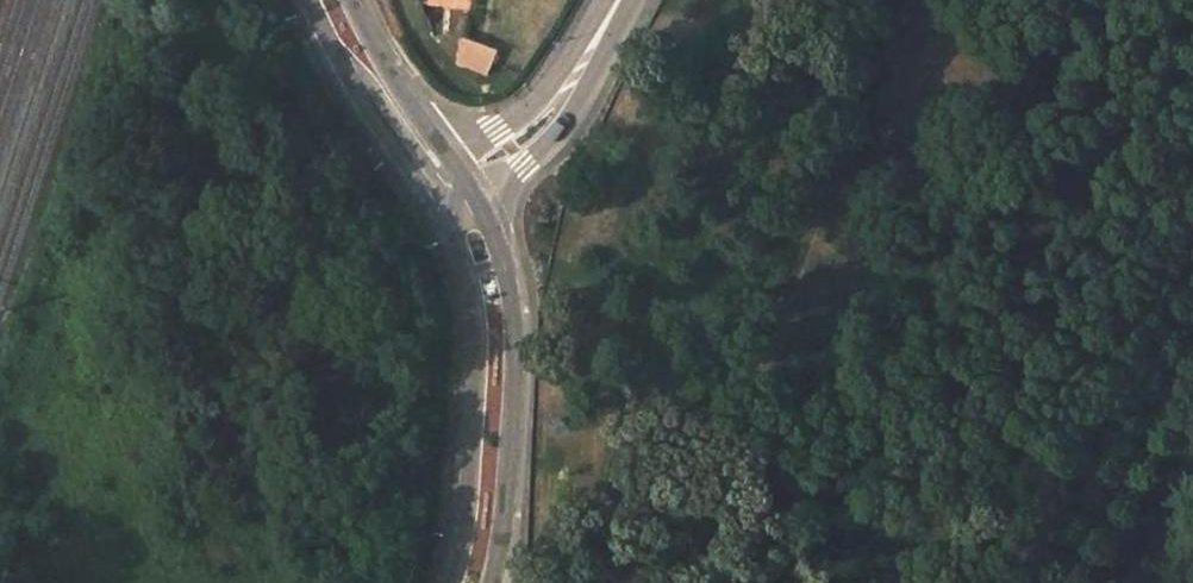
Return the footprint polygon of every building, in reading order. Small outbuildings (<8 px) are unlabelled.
[(470,13),(472,0),(428,0),(427,5),(470,13)] [(495,45),(469,34),(458,61),(484,72),(495,45)]
